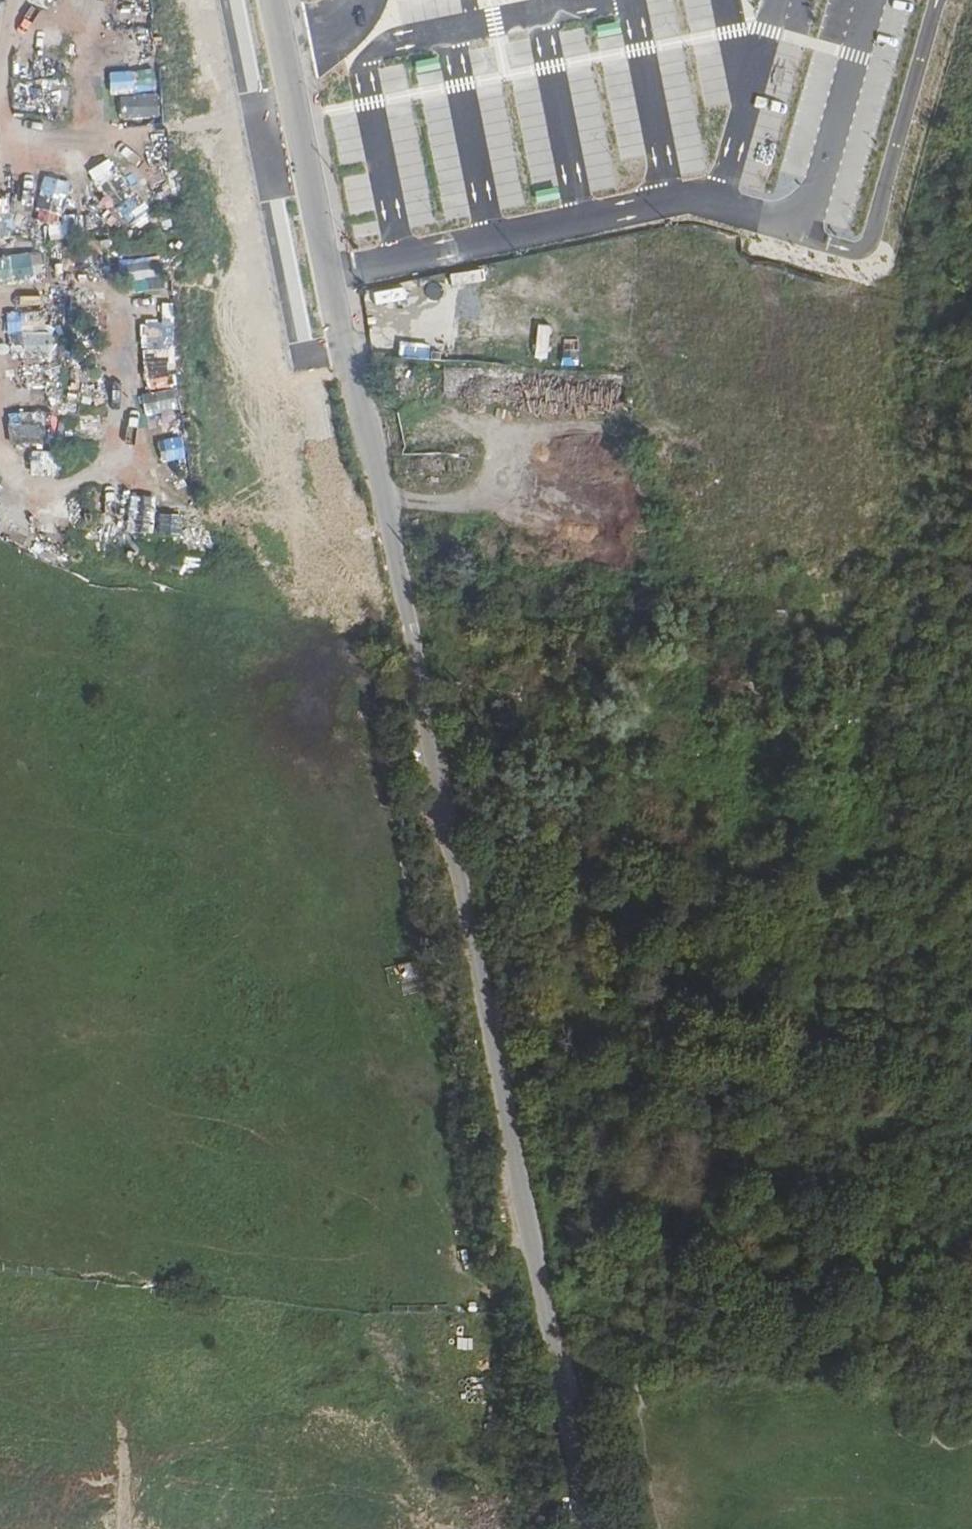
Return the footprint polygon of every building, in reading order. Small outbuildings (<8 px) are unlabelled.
[(389,996),(420,990),(413,960),(382,967),(389,996)]
